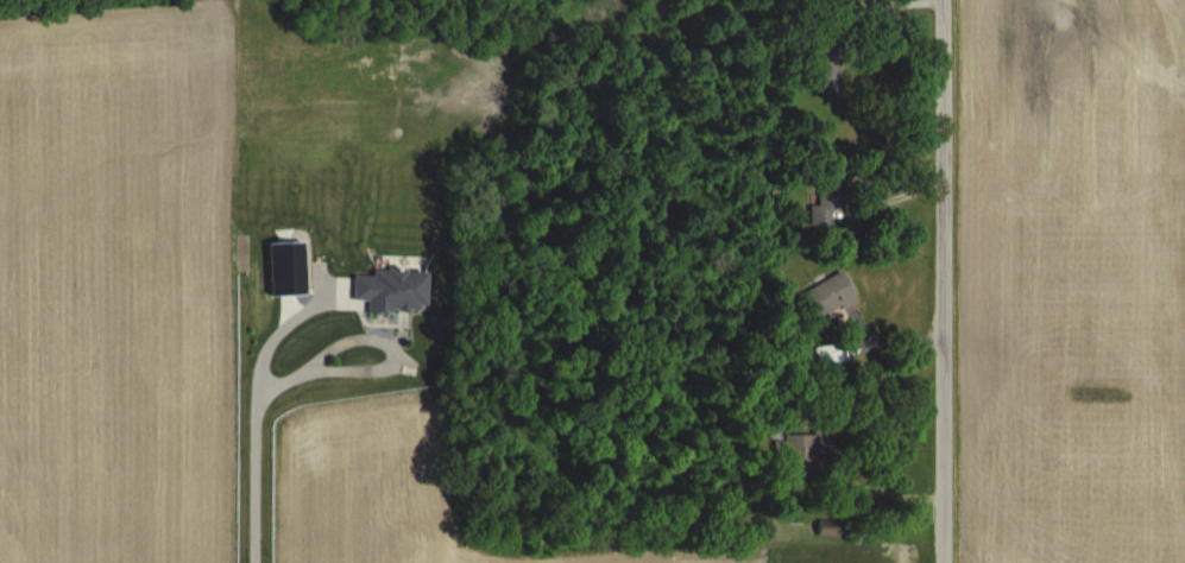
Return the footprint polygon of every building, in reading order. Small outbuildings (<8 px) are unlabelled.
[(801,206),(801,227),(823,227),(823,179),(810,179),(810,206),(801,206)] [(785,297),(799,327),(849,304),(835,274),(785,297)] [(778,475),(811,479),(816,440),(769,434),(765,459),(780,460),(778,475)]
